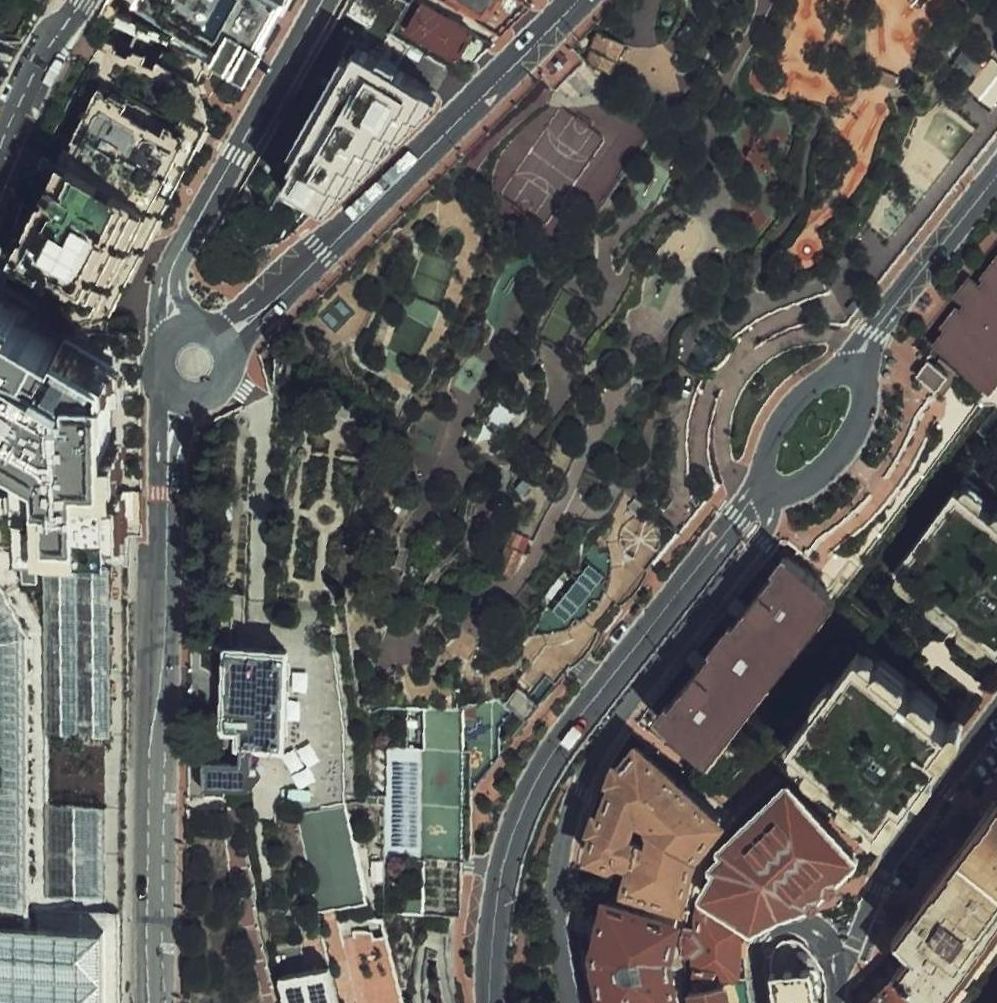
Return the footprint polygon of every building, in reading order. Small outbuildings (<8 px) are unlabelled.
[(265,0),(113,0),(106,11),(243,92),(289,14),(265,0)] [(402,33),(450,58),(460,55),(474,63),(492,45),(473,34),(473,30),(424,0),(422,0),(402,33)] [(504,36),(524,4),(518,0),(446,0),(504,36)] [(20,30),(0,28),(0,74),(20,30)] [(619,58),(624,47),(600,36),(586,66),(610,77),(619,58)] [(994,105),(996,102),(996,59),(991,55),(968,87),(994,105)] [(106,88),(72,159),(19,283),(99,326),(157,198),(194,123),(175,83),(120,60),(106,88)] [(429,105),(370,65),(299,185),(322,210),(429,105)] [(978,278),(982,282),(978,287),(969,279),(954,297),(964,306),(960,311),(955,307),(938,328),(943,332),(932,345),(983,390),(996,374),(996,254),(978,278)] [(418,297),(404,327),(426,337),(440,307),(418,297)] [(3,343),(0,340),(0,477),(18,487),(18,549),(130,547),(130,353),(3,343)] [(930,366),(925,371),(929,374),(939,383),(951,393),(961,381),(936,359),(930,366)] [(895,575),(996,651),(996,517),(957,487),(895,575)] [(528,542),(510,535),(495,570),(513,577),(515,572),(528,542)] [(703,746),(841,577),(808,550),(798,542),(660,711),(703,746)] [(111,566),(43,567),(44,735),(110,734),(111,566)] [(0,597),(0,911),(23,911),(25,639),(0,597)] [(872,644),(792,748),(894,827),(975,723),(872,644)] [(283,652),(223,649),(217,733),(236,734),(235,748),(250,749),(279,750),(283,652)] [(385,750),(381,912),(454,916),(458,870),(459,860),(466,794),(499,756),(498,724),(508,714),(498,701),(491,703),(464,711),(424,714),(408,717),(405,750),(385,750)] [(703,836),(732,799),(642,728),(632,745),(598,804),(586,858),(612,857),(606,881),(682,896),(689,874),(703,836)] [(250,749),(235,748),(234,764),(200,764),(199,790),(244,792),(257,775),(255,764),(249,763),(250,749)] [(852,863),(771,784),(720,842),(708,886),(758,916),(825,902),(852,863)] [(889,945),(904,967),(886,990),(902,1002),(962,1002),(996,956),(996,798),(889,945)] [(105,806),(36,806),(36,898),(106,898),(105,806)] [(316,912),(363,902),(341,806),(294,816),(316,912)] [(606,881),(591,880),(582,932),(585,967),(592,1002),(675,1002),(671,964),(676,927),(682,896),(606,881)] [(736,975),(746,921),(698,893),(695,925),(687,925),(681,953),(692,953),(690,984),(736,975)] [(381,922),(319,925),(323,939),(325,946),(330,973),(318,975),(312,976),(307,977),(282,983),(286,1002),(400,1002),(381,922)] [(0,931),(0,1002),(106,1002),(105,933),(0,931)] [(301,943),(307,977),(312,976),(318,975),(330,973),(325,946),(323,939),(310,941),(301,943)] [(766,960),(772,1002),(825,1002),(825,997),(821,972),(806,948),(791,942),(778,943),(775,959),(766,960)] [(736,975),(690,984),(683,988),(688,1002),(739,1002),(736,975)] [(886,990),(875,1002),(902,1002),(886,990)]
